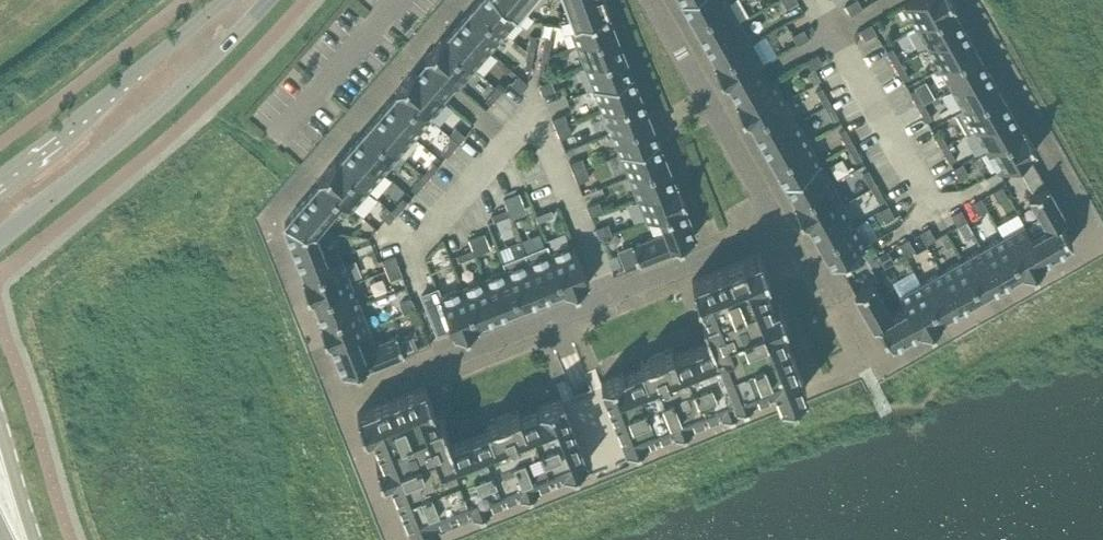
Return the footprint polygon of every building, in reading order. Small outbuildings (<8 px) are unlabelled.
[(520,15),(503,0),(479,0),(474,5),(505,32),(520,15)] [(520,15),(520,14),(524,17),(532,8),(522,0),(503,0),(520,15)] [(571,14),(561,17),(564,24),(568,22),(568,23),(606,8),(608,7),(606,0),(566,0),(571,14)] [(682,0),(693,21),(729,1),(728,0),(682,0)] [(851,15),(863,8),(858,0),(855,0),(846,5),(851,15)] [(917,27),(953,7),(955,6),(952,0),(913,0),(905,5),(917,27)] [(729,1),(693,21),(705,42),(740,21),(729,1)] [(489,50),(505,32),(474,5),(459,23),(489,50)] [(953,7),(917,27),(929,47),(964,27),(953,7)] [(568,23),(577,45),(615,30),(606,8),(568,23)] [(740,21),(705,42),(716,61),(714,62),(714,63),(752,42),(740,21)] [(474,67),(489,50),(459,23),(444,40),(474,67)] [(872,23),(860,30),(865,39),(877,32),(872,23)] [(929,47),(940,67),(976,48),(964,27),(929,47)] [(792,35),(798,45),(809,38),(804,29),(792,35)] [(577,45),(586,67),(624,52),(615,30),(577,45)] [(531,34),(528,51),(534,52),(537,36),(531,34)] [(543,54),(549,55),(552,38),(546,37),(543,54)] [(425,58),(455,84),(457,86),(474,67),(444,40),(442,38),(425,58)] [(752,42),(714,63),(726,85),(764,63),(752,42)] [(887,51),(895,66),(901,62),(893,47),(887,51)] [(976,48),(940,67),(953,90),(988,70),(976,48)] [(531,69),(534,52),(528,51),(525,68),(531,69)] [(586,67),(595,89),(632,74),(624,52),(586,67)] [(546,72),(549,55),(543,54),(540,71),(546,72)] [(818,54),(807,60),(812,69),(824,63),(818,54)] [(909,77),(901,62),(895,66),(904,80),(909,77)] [(999,89),(988,70),(953,90),(964,108),(999,89)] [(446,100),(443,97),(413,71),(396,91),(398,93),(429,119),(446,100)] [(641,96),(632,74),(595,89),(603,111),(641,96)] [(511,83),(522,92),(529,84),(519,75),(511,83)] [(748,122),(786,101),(773,79),(735,100),(748,122)] [(551,80),(539,85),(543,95),(555,90),(551,80)] [(485,100),(491,105),(502,92),(497,87),(485,100)] [(816,91),(825,105),(831,102),(822,87),(816,91)] [(910,92),(918,107),(924,103),(916,89),(910,92)] [(964,108),(956,113),(968,134),(975,129),(1011,109),(999,89),(964,108)] [(414,136),(429,119),(398,93),(383,109),(414,136)] [(649,117),(641,96),(603,111),(612,132),(649,117)] [(751,122),(762,141),(797,121),(786,101),(748,122),(748,123),(751,122)] [(839,117),(831,102),(825,105),(833,120),(839,117)] [(933,118),(924,103),(918,107),(927,121),(933,118)] [(398,154),(414,136),(383,109),(368,127),(398,154)] [(1022,129),(1011,109),(975,129),(987,150),(1022,129)] [(552,119),(556,129),(568,124),(565,114),(552,119)] [(658,139),(649,117),(612,132),(620,154),(658,139)] [(762,141),(773,162),(809,142),(797,121),(762,141)] [(560,138),(572,134),(568,124),(556,129),(560,138)] [(383,172),(398,154),(368,127),(352,145),(383,172)] [(451,137),(454,139),(459,144),(466,135),(457,128),(451,137)] [(840,132),(848,147),(854,143),(845,128),(840,132)] [(1016,162),(1028,155),(1037,150),(1024,128),(1022,129),(987,150),(999,171),(1016,162)] [(933,133),(942,148),(947,145),(939,130),(933,133)] [(447,156),(459,144),(454,139),(442,152),(447,156)] [(667,161),(658,139),(620,154),(629,176),(667,161)] [(785,182),(820,162),(809,142),(773,162),(785,182)] [(862,158),(854,143),(848,147),(857,161),(862,158)] [(368,189),(383,172),(352,145),(338,162),(368,189)] [(956,160),(947,145),(942,148),(950,163),(956,160)] [(1028,155),(1016,162),(1023,175),(1035,168),(1028,155)] [(570,162),(574,172),(586,168),(582,158),(570,162)] [(318,180),(321,182),(351,208),(368,189),(338,162),(335,160),(318,180)] [(675,182),(667,161),(629,176),(637,197),(675,182)] [(434,162),(423,175),(428,179),(439,166),(434,162)] [(794,203),(794,204),(832,182),(820,162),(785,182),(796,202),(794,203)] [(953,169),(960,180),(969,175),(963,163),(953,169)] [(574,172),(578,182),(590,178),(586,168),(574,172)] [(863,173),(871,188),(877,184),(869,169),(863,173)] [(416,192),(428,179),(423,175),(412,187),(416,192)] [(685,206),(687,205),(678,181),(675,182),(637,197),(647,221),(660,216),(685,206)] [(343,217),(351,208),(321,182),(285,223),(316,230),(316,229),(333,209),(343,217)] [(832,182),(794,204),(806,225),(844,204),(832,182)] [(885,199),(877,184),(871,188),(880,202),(885,199)] [(1024,224),(1046,262),(1047,262),(1045,259),(1073,244),(1061,223),(1067,220),(1047,185),(1029,196),(1047,228),(1032,236),(1025,224),(1024,224)] [(1009,197),(1002,186),(993,191),(999,203),(1009,197)] [(506,204),(522,198),(519,192),(504,198),(506,204)] [(403,197),(392,211),(397,215),(408,202),(403,197)] [(988,209),(982,198),(972,203),(979,214),(988,209)] [(600,202),(587,207),(591,217),(604,212),(600,202)] [(844,204),(806,225),(806,226),(809,224),(820,244),(855,224),(844,204)] [(389,223),(397,215),(392,211),(386,205),(379,214),(389,223)] [(895,217),(889,205),(879,210),(886,222),(895,217)] [(632,246),(640,265),(676,251),(674,245),(696,236),(685,206),(660,216),(666,232),(632,246)] [(494,221),(510,215),(508,209),(492,215),(494,221)] [(552,209),(536,215),(538,222),(554,215),(552,209)] [(967,221),(961,209),(952,214),(958,226),(967,221)] [(316,231),(316,230),(285,223),(284,224),(305,275),(343,260),(338,250),(326,255),(316,231)] [(596,228),(600,238),(612,233),(608,223),(596,228)] [(855,224),(820,244),(832,265),(868,245),(855,224)] [(1003,236),(1025,274),(1046,262),(1024,224),(1003,236)] [(930,227),(920,232),(926,244),(936,239),(930,227)] [(485,232),(469,238),(471,244),(473,249),(475,254),(492,248),(486,231),(485,232)] [(983,248),(1003,283),(1023,272),(1024,275),(1025,274),(1003,236),(983,248)] [(909,239),(899,244),(906,255),(915,250),(909,239)] [(573,243),(549,252),(564,290),(565,293),(589,283),(573,243)] [(963,260),(982,295),(1003,283),(983,248),(963,260)] [(473,249),(457,255),(459,261),(475,255),(475,254),(473,249)] [(888,250),(879,256),(885,267),(894,262),(888,250)] [(549,252),(528,261),(543,298),(564,290),(549,252)] [(712,340),(674,355),(642,368),(624,375),(623,372),(601,381),(582,389),(561,397),(539,406),(541,408),(523,416),(490,428),(452,444),(442,416),(437,418),(433,410),(435,409),(426,386),(358,413),(367,436),(373,433),(383,458),(376,461),(384,479),(390,476),(414,535),(416,539),(422,539),(780,397),(806,387),(780,321),(787,319),(779,300),(773,303),(763,278),(769,276),(760,253),(692,280),(701,303),(703,302),(706,311),(702,313),(712,340)] [(386,269),(399,264),(395,255),(382,259),(386,269)] [(504,265),(521,307),(543,298),(528,261),(526,256),(504,265)] [(312,300),(314,299),(352,284),(343,260),(305,275),(302,276),(312,300)] [(942,271),(962,306),(982,295),(963,260),(942,271)] [(403,274),(399,265),(399,264),(386,269),(390,279),(403,274)] [(484,278),(500,316),(521,307),(506,269),(484,278)] [(942,271),(922,283),(943,320),(944,320),(942,317),(962,306),(942,271)] [(463,287),(479,324),(500,316),(484,278),(463,287)] [(922,283),(900,295),(922,332),(943,320),(922,283)] [(314,299),(322,319),(360,304),(352,284),(314,299)] [(921,333),(922,332),(900,295),(906,307),(891,315),(873,284),(855,294),(874,328),(880,325),(892,346),(920,330),(921,333)] [(440,296),(454,331),(456,336),(480,327),(479,324),(463,287),(440,296)] [(436,303),(431,290),(421,294),(426,307),(436,303)] [(412,298),(400,303),(404,314),(416,309),(412,298)] [(370,328),(360,304),(322,319),(320,320),(329,344),(332,343),(357,333),(370,328)] [(405,355),(405,353),(398,336),(364,349),(357,333),(332,343),(344,372),(366,363),(369,369),(405,355)]
